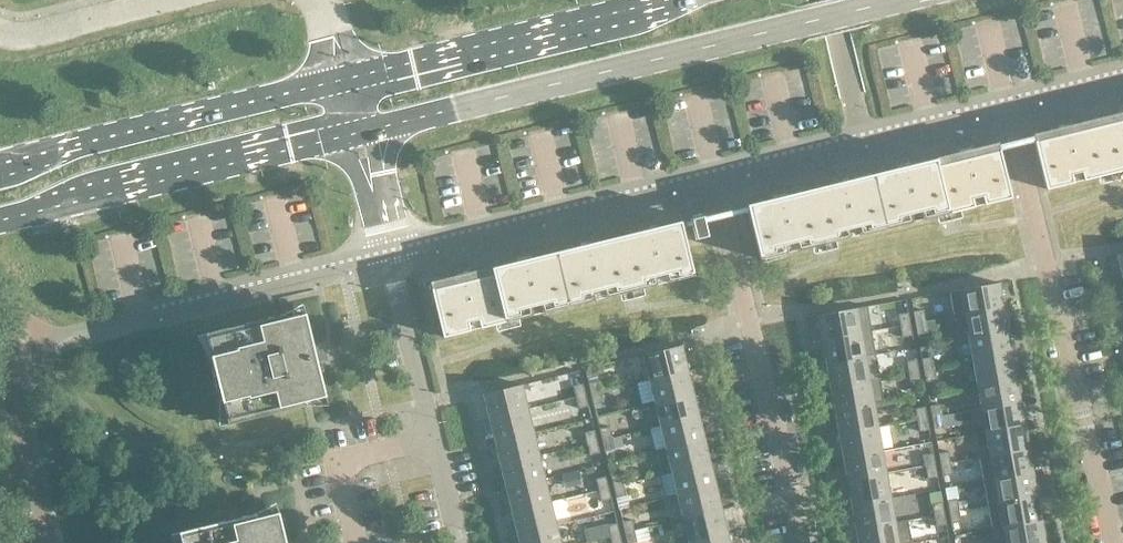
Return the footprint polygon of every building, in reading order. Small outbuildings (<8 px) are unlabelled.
[(1033,134),(1046,189),(1122,170),(1122,112),(1033,134)] [(1011,197),(998,143),(747,204),(760,259),(1011,197)] [(709,236),(703,215),(690,218),(695,239),(709,236)] [(694,275),(681,221),(441,279),(437,278),(432,278),(428,279),(423,281),(435,303),(443,336),(694,275)] [(1003,307),(999,282),(950,291),(954,316),(965,314),(1003,307)] [(871,330),(867,306),(818,314),(822,339),(871,330)] [(1008,330),(1003,307),(965,314),(969,337),(1008,330)] [(925,321),(923,309),(913,311),(915,322),(925,321)] [(314,347),(305,312),(283,317),(282,314),(205,332),(214,368),(217,368),(222,386),(219,387),(228,423),(304,404),(303,400),(325,395),(317,360),(323,358),(322,351),(320,346),(314,347)] [(910,323),(908,312),(898,314),(900,325),(910,323)] [(938,318),(925,321),(928,332),(933,331),(939,324),(938,318)] [(928,332),(925,321),(915,322),(917,334),(928,332)] [(912,335),(910,323),(900,325),(902,336),(912,335)] [(876,354),(871,330),(822,339),(826,363),(876,354)] [(1012,354),(1008,330),(969,337),(973,361),(1012,354)] [(687,369),(681,345),(643,354),(649,378),(687,369)] [(566,353),(568,362),(576,360),(574,351),(566,353)] [(880,377),(876,354),(826,363),(830,386),(880,377)] [(1016,377),(1012,354),(973,361),(977,384),(1016,377)] [(934,368),(932,356),(922,358),(924,370),(934,368)] [(919,370),(917,359),(906,361),(909,372),(919,370)] [(936,379),(934,368),(924,370),(926,381),(936,379)] [(693,392),(687,369),(649,378),(655,402),(693,392)] [(921,382),(919,370),(909,372),(911,384),(921,382)] [(884,401),(880,377),(830,386),(835,410),(873,403),(884,401)] [(1020,401),(1016,377),(977,384),(981,408),(1020,401)] [(601,390),(598,379),(588,381),(591,392),(601,390)] [(586,394),(583,383),(573,385),(576,396),(586,394)] [(528,408),(522,384),(483,393),(489,417),(528,408)] [(604,401),(601,390),(591,392),(594,404),(604,401)] [(699,415),(693,392),(655,402),(660,425),(699,415)] [(588,405),(586,394),(576,396),(578,407),(588,405)] [(1024,425),(1020,401),(981,408),(986,431),(1024,425)] [(878,426),(873,403),(835,410),(839,433),(878,426)] [(942,415),(940,403),(930,405),(932,417),(942,415)] [(927,418),(925,406),(915,408),(917,419),(927,418)] [(533,431),(528,408),(489,417),(495,441),(533,431)] [(704,439),(699,415),(660,425),(666,448),(704,439)] [(944,426),(942,415),(932,417),(934,428),(944,426)] [(929,429),(927,418),(917,419),(919,431),(929,429)] [(612,437),(609,425),(600,428),(602,439),(612,437)] [(1029,448),(1024,425),(986,431),(990,455),(1029,448)] [(882,450),(878,426),(839,433),(843,457),(882,450)] [(597,440),(594,429),(584,432),(587,443),(597,440)] [(539,455),(533,431),(495,441),(501,464),(539,455)] [(615,448),(612,437),(602,439),(605,450),(615,448)] [(710,462),(704,439),(666,448),(656,451),(662,474),(672,471),(710,462)] [(600,452),(597,440),(587,443),(590,454),(600,452)] [(1033,472),(1029,448),(990,455),(979,457),(984,481),(1033,472)] [(886,473),(882,450),(843,457),(847,480),(886,473)] [(951,462),(949,451),(939,452),(941,464),(951,462)] [(935,465),(933,453),(923,455),(925,466),(935,465)] [(545,478),(539,455),(501,464),(506,487),(545,478)] [(716,485),(710,462),(672,471),(678,495),(716,485)] [(953,473),(951,462),(941,464),(943,475),(953,473)] [(937,476),(935,465),(925,466),(927,478),(937,476)] [(624,483),(621,472),(611,474),(614,485),(624,483)] [(1037,496),(1033,472),(984,481),(988,505),(1037,496)] [(890,497),(886,473),(847,480),(852,504),(890,497)] [(608,487),(606,476),(596,478),(598,489),(608,487)] [(550,501),(545,478),(506,487),(512,510),(550,501)] [(626,494),(624,483),(614,485),(616,497),(626,494)] [(721,508),(716,485),(678,495),(683,518),(721,508)] [(611,498),(608,487),(598,489),(601,500),(611,498)] [(1041,519),(1037,496),(988,505),(992,528),(1003,526),(1041,519)] [(895,521),(890,497),(852,504),(856,528),(895,521)] [(959,510),(957,498),(947,500),(949,512),(959,510)] [(556,524),(550,501),(512,510),(518,534),(556,524)] [(944,512),(942,501),(932,503),(934,514),(944,512)] [(727,532),(721,508),(683,518),(689,541),(727,532)] [(961,521),(959,510),(949,512),(951,523),(961,521)] [(278,511),(256,516),(256,512),(179,531),(182,542),(286,542),(278,511)] [(946,524),(944,512),(934,514),(936,526),(946,524)] [(635,530),(632,518),(622,521),(625,532),(635,530)] [(908,519),(895,521),(856,528),(859,542),(909,542),(912,542),(908,519)] [(1041,519),(1003,526),(1006,542),(1045,542),(1046,542),(1041,519)] [(620,533),(617,522),(607,525),(610,536),(620,533)] [(556,524),(518,534),(520,542),(561,542),(556,524)] [(635,530),(625,532),(628,542),(629,542),(638,541),(635,530)] [(727,532),(689,541),(689,542),(730,542),(727,532)] [(620,533),(610,536),(612,542),(622,542),(620,533)]
